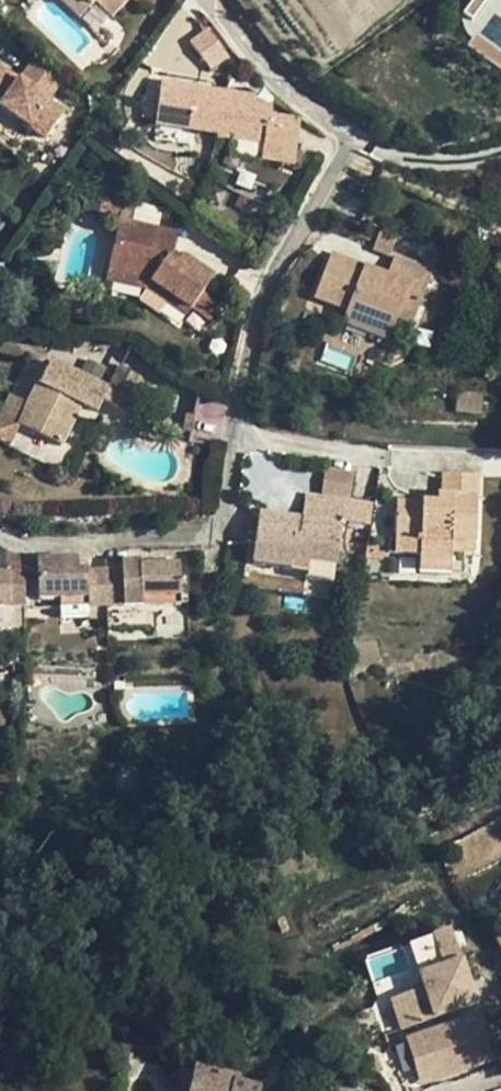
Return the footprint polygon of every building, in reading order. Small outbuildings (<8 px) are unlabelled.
[(87,0),(64,0),(82,18),(94,7),(87,0)] [(94,7),(99,2),(114,18),(133,0),(87,0),(94,7)] [(203,34),(221,61),(239,50),(222,23),(203,34)] [(29,129),(45,141),(64,113),(0,67),(0,108),(29,129)] [(171,71),(162,113),(224,126),(232,83),(171,71)] [(262,88),(232,83),(224,126),(223,130),(270,140),(269,155),(299,161),(305,132),(276,126),(279,109),(280,103),(261,99),(262,88)] [(0,108),(0,115),(26,133),(29,129),(0,108)] [(308,115),(279,110),(276,126),(305,132),(308,115)] [(99,215),(118,220),(131,222),(135,200),(102,193),(99,215)] [(169,253),(174,249),(176,231),(131,222),(118,220),(108,275),(150,281),(189,311),(213,278),(181,254),(174,258),(169,253)] [(181,254),(174,249),(169,253),(174,258),(181,254)] [(387,275),(376,270),(374,275),(365,271),(366,267),(332,252),(314,296),(347,308),(342,323),(388,340),(396,319),(404,299),(420,305),(433,270),(394,255),(387,275)] [(376,270),(366,267),(365,271),(374,275),(376,270)] [(189,311),(150,281),(108,275),(106,283),(144,289),(137,299),(155,312),(163,301),(185,317),(189,311)] [(413,325),(420,305),(404,299),(396,319),(413,325)] [(102,400),(108,387),(51,361),(30,405),(19,427),(59,446),(80,405),(97,412),(102,400)] [(108,387),(102,400),(125,410),(141,376),(118,365),(108,387)] [(9,446),(19,427),(30,405),(9,394),(0,414),(0,441),(9,446)] [(194,432),(197,415),(185,414),(182,430),(194,432)] [(444,497),(439,496),(439,503),(426,502),(397,500),(395,551),(420,551),(420,570),(450,571),(451,549),(474,550),(478,475),(446,473),(444,497)] [(303,518),(300,517),(299,524),(290,524),(291,516),(261,512),(253,563),(290,568),(291,560),(333,567),(343,500),(307,495),(303,518)] [(300,517),(291,516),(290,524),(299,524),(300,517)] [(36,558),(38,601),(60,599),(61,616),(88,615),(88,606),(107,606),(107,628),(152,627),(152,604),(181,602),(180,562),(140,563),(139,558),(122,558),(122,566),(88,567),(78,568),(78,559),(78,556),(36,558)] [(38,609),(38,601),(36,558),(24,558),(23,571),(25,609),(38,609)] [(88,559),(78,559),(78,568),(88,567),(88,559)] [(331,582),(333,567),(291,560),(290,568),(289,576),(331,582)] [(23,571),(10,571),(10,566),(0,567),(0,610),(25,609),(23,571)] [(388,998),(403,1033),(483,999),(451,923),(406,942),(423,983),(388,998)] [(478,1008),(405,1035),(424,1086),(497,1059),(478,1008)] [(191,1090),(261,1090),(232,1085),(233,1078),(196,1070),(191,1090)]
